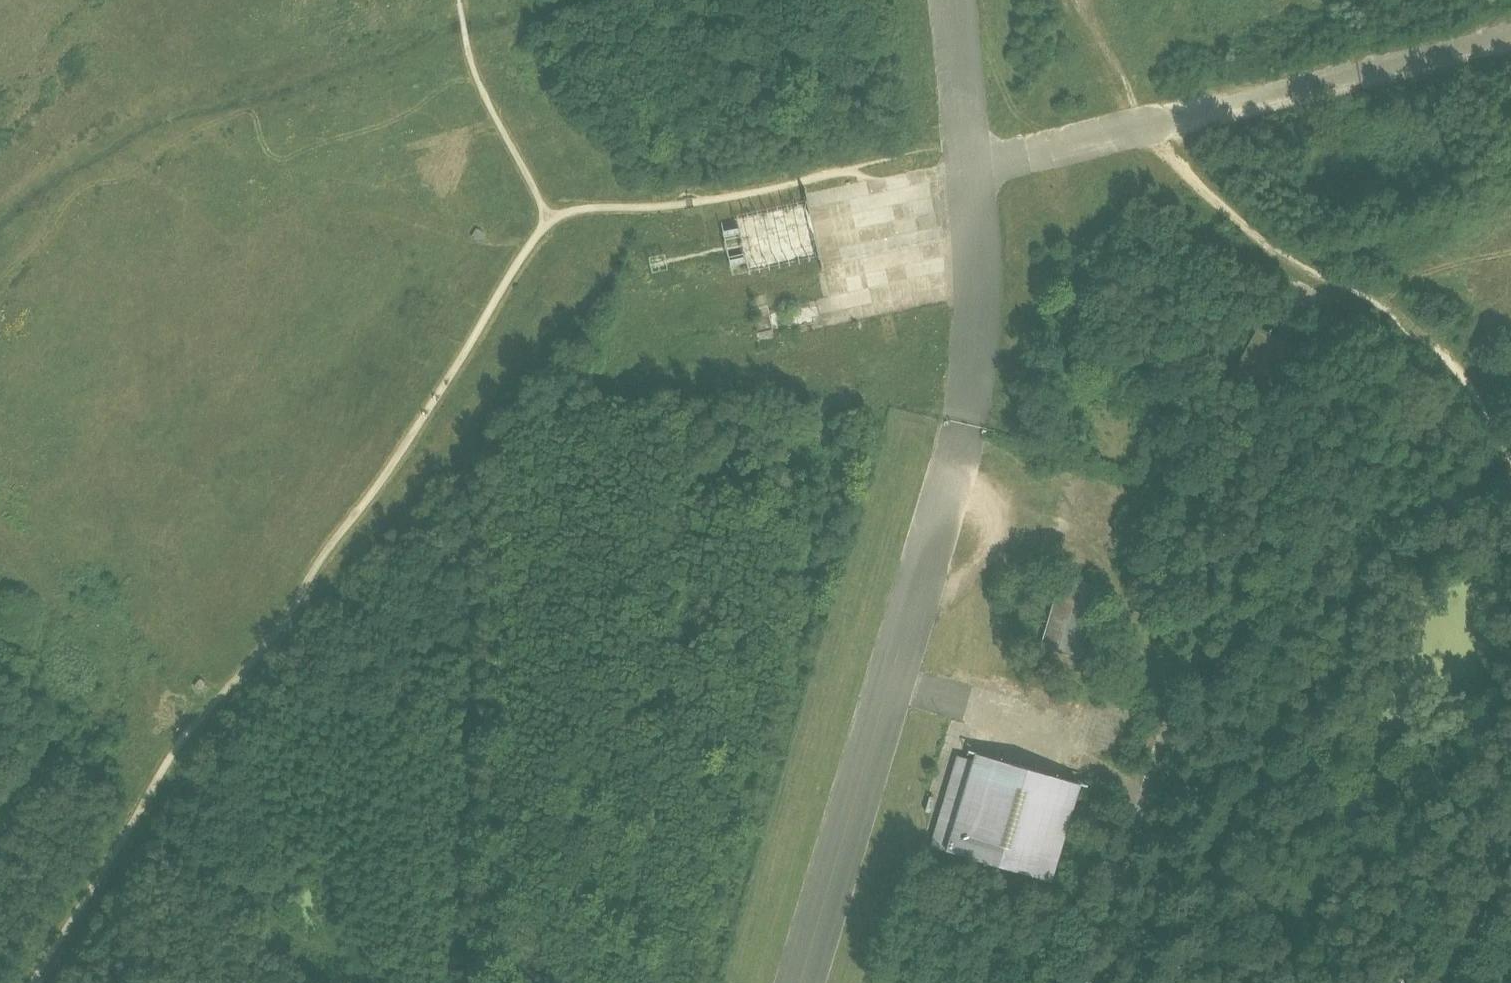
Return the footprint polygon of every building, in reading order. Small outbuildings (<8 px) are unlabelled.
[(744,273),(767,268),(814,258),(818,257),(819,257),(808,203),(807,203),(746,216),(745,216),(733,219),(744,273)] [(1078,653),(1085,632),(1098,589),(1062,578),(1043,643),(1078,653)] [(1075,797),(1079,784),(975,754),(973,759),(958,755),(931,845),(1000,866),(1018,871),(1022,873),(1051,881),(1075,797)]
